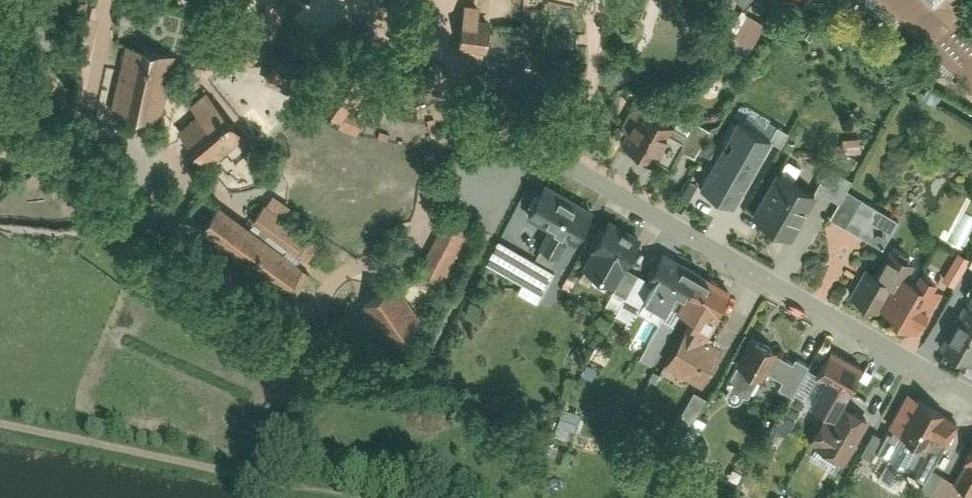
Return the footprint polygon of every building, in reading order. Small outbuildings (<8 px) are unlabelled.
[(252,32),(261,35),(273,40),(286,8),(267,0),(265,0),(252,32)] [(322,33),(331,16),(299,0),(294,0),(286,16),(322,33)] [(742,5),(728,30),(737,34),(734,40),(758,54),(785,6),(755,0),(748,0),(742,5)] [(896,30),(900,24),(927,46),(920,55),(949,77),(952,73),(971,89),(971,0),(860,0),(896,30)] [(461,22),(458,41),(487,47),(491,27),(477,25),(479,4),(462,3),(461,22)] [(252,32),(230,23),(220,47),(252,59),(261,35),(252,32)] [(120,64),(110,109),(122,111),(135,114),(152,118),(158,119),(173,50),(126,39),(120,64)] [(300,64),(272,54),(269,61),(262,81),(290,91),(298,69),(300,64)] [(334,70),(329,67),(324,78),(329,80),(334,70)] [(370,83),(346,77),(335,120),(359,126),(370,83)] [(226,116),(206,91),(189,104),(198,115),(179,130),(192,145),(204,160),(239,132),(232,123),(226,116)] [(623,147),(650,162),(669,129),(643,114),(623,147)] [(738,118),(700,184),(733,203),(771,137),(738,118)] [(816,189),(778,167),(749,216),(787,238),(816,189)] [(530,207),(577,234),(595,203),(547,176),(530,207)] [(879,244),(895,217),(843,187),(828,214),(879,244)] [(247,221),(200,188),(183,212),(201,225),(199,228),(292,297),(311,272),(302,265),(305,262),(320,241),(284,215),(288,208),(292,204),(287,200),(271,189),(247,221)] [(962,245),(971,227),(971,214),(964,210),(949,238),(962,245)] [(474,230),(445,216),(420,265),(449,280),(474,230)] [(609,219),(584,262),(616,280),(641,237),(609,219)] [(487,257),(543,289),(557,264),(501,232),(487,257)] [(707,326),(731,283),(663,244),(646,273),(683,294),(675,307),(707,326)] [(877,268),(867,262),(850,292),(876,307),(893,278),(896,279),(910,256),(890,245),(877,268)] [(951,282),(967,254),(958,250),(943,278),(951,282)] [(915,277),(905,271),(884,309),(920,329),(941,292),(934,288),(940,278),(921,267),(915,277)] [(361,298),(386,338),(422,316),(397,276),(361,298)] [(942,346),(968,361),(971,355),(971,308),(968,305),(965,305),(942,346)] [(700,379),(722,341),(684,319),(662,357),(700,379)] [(772,346),(747,331),(730,358),(757,374),(762,366),(778,376),(774,382),(787,390),(806,359),(792,351),(788,358),(771,348),(772,346)] [(859,364),(826,344),(811,369),(821,375),(809,395),(828,406),(840,386),(845,389),(859,364)] [(689,452),(707,417),(698,412),(708,394),(694,387),(666,440),(689,452)] [(954,419),(903,387),(884,418),(918,440),(925,429),(942,439),(954,419)] [(814,439),(840,455),(865,412),(838,396),(827,415),(820,411),(808,430),(816,435),(814,439)] [(580,427),(585,411),(565,405),(560,421),(580,427)] [(951,477),(969,487),(971,481),(971,441),(951,477)]
